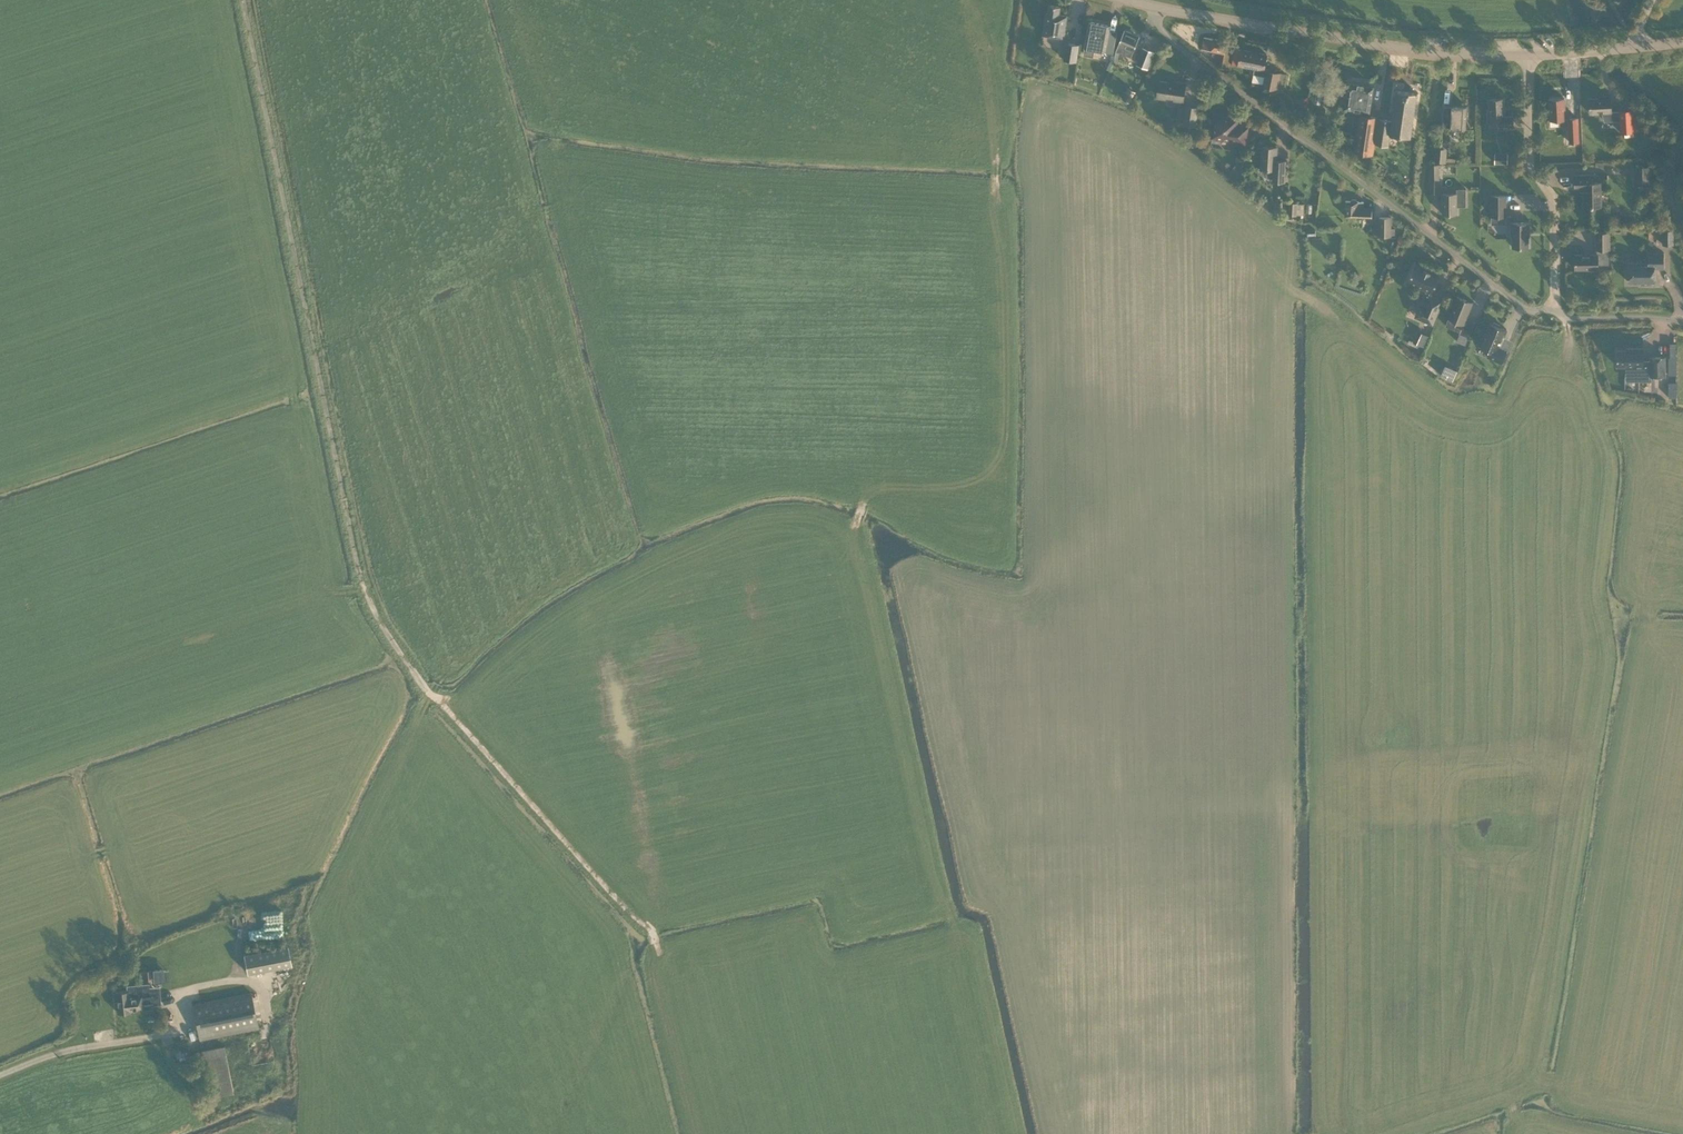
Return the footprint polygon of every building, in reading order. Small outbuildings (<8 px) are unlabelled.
[(1060,14),(1061,7),(1048,5),(1047,12),(1046,12),(1042,36),(1064,39),(1068,15),(1060,14)] [(1113,53),(1117,31),(1110,30),(1111,25),(1089,21),(1083,55),(1093,57),(1094,50),(1113,53)] [(1125,32),(1123,31),(1119,41),(1115,51),(1130,57),(1138,37),(1131,35),(1131,33),(1127,32),(1125,32)] [(1213,38),(1203,36),(1201,49),(1210,50),(1210,51),(1221,53),(1218,67),(1229,69),(1233,51),(1226,49),(1227,41),(1213,38)] [(1077,62),(1080,44),(1066,42),(1063,60),(1077,62)] [(1137,64),(1147,68),(1154,52),(1143,48),(1137,64)] [(1238,64),(1239,61),(1238,61),(1241,49),(1235,48),(1232,63),(1238,64)] [(1264,66),(1266,54),(1241,49),(1238,61),(1239,61),(1238,64),(1254,67),(1253,73),(1264,75),(1262,85),(1283,90),(1287,73),(1263,69),(1264,66)] [(1173,82),(1159,80),(1156,97),(1165,98),(1166,96),(1174,97),(1173,100),(1183,101),(1185,82),(1173,81),(1173,82)] [(1362,114),(1359,113),(1353,152),(1373,154),(1379,116),(1367,115),(1367,112),(1370,112),(1374,86),(1348,82),(1344,108),(1363,111),(1362,114)] [(1125,93),(1132,97),(1135,92),(1128,88),(1125,93)] [(1417,93),(1395,90),(1391,120),(1379,118),(1375,143),(1385,144),(1384,145),(1390,146),(1392,134),(1411,137),(1417,93)] [(1612,111),(1611,95),(1604,96),(1604,97),(1589,98),(1590,113),(1602,112),(1605,120),(1614,120),(1620,120),(1621,132),(1634,131),(1633,109),(1620,110),(1612,111)] [(1566,118),(1565,97),(1549,98),(1550,119),(1559,119),(1560,126),(1569,125),(1570,142),(1579,141),(1578,117),(1566,118)] [(1505,115),(1504,98),(1489,98),(1489,110),(1488,110),(1488,122),(1498,121),(1499,128),(1514,127),(1513,115),(1505,115)] [(1301,113),(1307,110),(1302,99),(1295,103),(1301,113)] [(1186,105),(1184,119),(1183,125),(1196,126),(1198,107),(1186,105)] [(1467,118),(1468,106),(1452,105),(1452,118),(1444,118),(1443,126),(1451,126),(1451,127),(1454,128),(1456,132),(1463,128),(1467,128),(1467,126),(1470,124),(1467,118)] [(1325,111),(1315,110),(1314,119),(1324,120),(1325,111)] [(1244,143),(1247,127),(1236,125),(1237,118),(1222,116),(1222,114),(1214,113),(1212,121),(1214,122),(1212,137),(1231,140),(1231,141),(1244,143)] [(1284,181),(1286,160),(1276,160),(1277,146),(1261,146),(1260,168),(1267,168),(1266,177),(1273,177),(1273,180),(1284,181)] [(1446,163),(1447,149),(1435,148),(1434,161),(1446,163)] [(1567,153),(1567,159),(1579,159),(1579,149),(1570,149),(1570,153),(1567,153)] [(1508,164),(1508,153),(1495,152),(1494,164),(1508,164)] [(1400,169),(1381,157),(1375,166),(1394,178),(1400,169)] [(1238,177),(1244,169),(1236,163),(1230,171),(1238,177)] [(1429,193),(1440,193),(1440,164),(1429,164),(1429,193)] [(1650,185),(1650,166),(1638,166),(1635,166),(1635,185),(1650,185)] [(1594,182),(1594,174),(1575,174),(1575,186),(1584,186),(1584,206),(1602,206),(1602,181),(1594,182)] [(1443,214),(1457,213),(1457,192),(1442,193),(1443,214)] [(1491,216),(1507,216),(1506,194),(1491,194),(1491,216)] [(1355,201),(1354,199),(1351,199),(1349,201),(1345,201),(1345,217),(1370,217),(1371,208),(1363,208),(1363,201),(1355,201)] [(1297,216),(1298,203),(1288,202),(1288,215),(1297,216)] [(1391,235),(1391,217),(1379,217),(1379,235),(1391,235)] [(1529,246),(1529,231),(1530,231),(1530,222),(1511,222),(1511,235),(1512,235),(1512,246),(1529,246)] [(1674,245),(1674,229),(1662,229),(1662,245),(1674,245)] [(1611,250),(1611,232),(1595,232),(1595,250),(1597,250),(1597,253),(1575,254),(1575,268),(1588,268),(1588,270),(1598,269),(1598,265),(1610,265),(1610,250),(1611,250)] [(1663,267),(1664,253),(1649,252),(1648,263),(1629,263),(1629,282),(1645,282),(1645,283),(1654,283),(1655,267),(1663,267)] [(1432,292),(1439,276),(1414,265),(1407,281),(1409,282),(1409,284),(1410,286),(1413,287),(1415,287),(1417,285),(1432,292)] [(1432,323),(1442,301),(1429,296),(1424,307),(1426,308),(1422,319),(1432,323)] [(1466,345),(1469,337),(1475,322),(1466,318),(1473,302),(1457,296),(1448,318),(1457,322),(1455,327),(1461,329),(1457,342),(1466,345)] [(1501,325),(1494,322),(1493,323),(1491,322),(1480,346),(1491,350),(1488,356),(1502,362),(1508,350),(1499,347),(1507,329),(1500,326),(1501,325)] [(1424,347),(1429,336),(1418,331),(1413,342),(1424,347)] [(1644,360),(1644,347),(1626,348),(1626,349),(1617,349),(1617,365),(1626,365),(1626,367),(1644,367),(1650,367),(1650,375),(1665,375),(1665,356),(1650,356),(1650,360),(1644,360)] [(1440,375),(1452,381),(1457,370),(1445,364),(1440,375)] [(247,974),(292,965),(288,945),(243,954),(247,974)] [(139,980),(152,980),(151,969),(139,970),(139,980)] [(164,981),(163,969),(154,970),(155,981),(164,981)] [(150,995),(149,991),(148,984),(127,986),(128,990),(115,991),(117,1012),(131,1011),(131,1010),(143,1009),(143,1008),(151,1007),(150,995)] [(199,1039),(258,1028),(251,993),(192,1005),(199,1039)] [(211,1097),(233,1092),(224,1044),(201,1049),(211,1097)]
